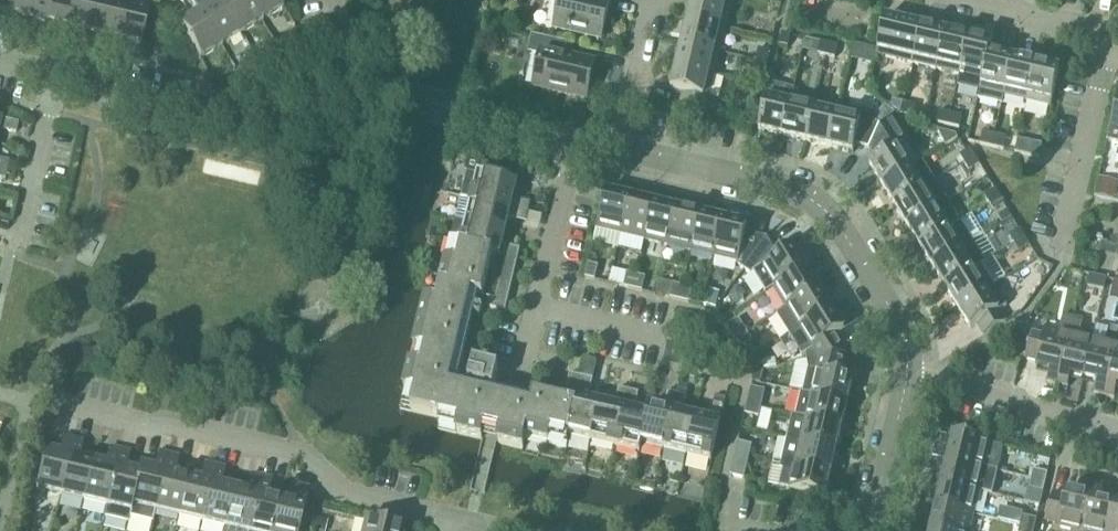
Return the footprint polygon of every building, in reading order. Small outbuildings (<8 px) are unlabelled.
[(1,13),(24,19),(28,0),(4,0),(1,13)] [(24,19),(47,24),(52,0),(28,0),(24,19)] [(47,24),(70,30),(77,0),(52,0),(47,24)] [(101,0),(100,0),(77,0),(70,30),(93,35),(101,0)] [(93,35),(116,40),(125,6),(129,7),(131,0),(121,0),(120,5),(101,0),(93,35)] [(277,0),(220,0),(178,26),(199,60),(282,8),(277,0)] [(179,2),(183,9),(191,3),(189,0),(183,0),(179,2)] [(607,4),(596,1),(597,0),(559,0),(563,1),(557,28),(599,38),(607,4)] [(725,29),(732,0),(692,0),(687,20),(725,29)] [(183,9),(187,14),(195,9),(191,3),(183,9)] [(148,11),(129,7),(125,6),(116,40),(140,46),(148,11)] [(878,51),(877,56),(914,65),(922,27),(885,18),(878,51)] [(725,29),(687,20),(682,44),(719,53),(725,29)] [(945,32),(922,27),(914,65),(936,70),(945,32)] [(960,75),(969,37),(945,32),(936,70),(960,75)] [(788,48),(790,36),(782,34),(779,46),(788,48)] [(585,98),(593,64),(564,57),(568,44),(532,36),(528,53),(542,56),(535,86),(585,98)] [(959,85),(980,90),(982,81),(983,81),(989,53),(990,54),(992,43),(969,37),(960,75),(961,76),(959,85)] [(826,57),(829,45),(821,43),(818,55),(826,57)] [(719,53),(682,44),(676,67),(714,76),(719,53)] [(829,45),(826,57),(835,59),(838,47),(829,45)] [(770,50),(759,48),(756,62),(767,64),(770,50)] [(1003,105),(1005,97),(1004,97),(1012,59),(990,54),(989,53),(983,81),(982,81),(980,90),(978,99),(1003,105)] [(1027,102),(1036,64),(1012,59),(1004,97),(1005,97),(1027,102)] [(754,69),(765,71),(767,64),(756,62),(754,69)] [(1050,108),(1059,70),(1036,64),(1027,102),(1050,108)] [(679,106),(706,113),(714,76),(676,67),(671,91),(682,93),(679,106)] [(770,83),(759,131),(782,137),(791,98),(793,88),(770,83)] [(1107,141),(1117,144),(1117,95),(1107,141)] [(815,104),(791,98),(782,137),(806,142),(815,104)] [(829,148),(839,103),(817,98),(815,104),(806,142),(829,148)] [(902,115),(913,118),(916,104),(906,102),(902,115)] [(868,148),(883,126),(875,124),(878,112),(839,103),(829,148),(853,153),(855,144),(868,148)] [(948,127),(951,115),(939,112),(936,124),(948,127)] [(951,115),(948,127),(959,129),(962,117),(951,115)] [(16,133),(18,123),(4,119),(2,129),(16,133)] [(882,186),(919,163),(898,129),(889,134),(884,126),(883,126),(868,148),(869,148),(877,160),(869,165),(882,186)] [(992,148),(994,136),(983,133),(980,145),(992,148)] [(994,136),(992,148),(1003,150),(1006,139),(994,136)] [(1015,153),(1038,159),(1042,146),(1018,140),(1015,153)] [(964,164),(974,157),(970,150),(960,156),(964,164)] [(974,157),(964,164),(968,171),(979,164),(974,157)] [(7,171),(9,162),(0,160),(0,170),(7,171)] [(919,163),(882,186),(895,207),(936,181),(924,161),(920,164),(919,163)] [(516,185),(519,172),(481,163),(472,199),(529,213),(531,204),(513,199),(516,185)] [(1094,196),(1113,201),(1117,181),(1099,176),(1094,196)] [(907,227),(949,201),(936,181),(895,207),(907,227)] [(989,205),(1000,199),(994,190),(984,196),(989,205)] [(621,235),(630,197),(606,192),(597,230),(621,235)] [(644,241),(653,203),(630,197),(621,235),(644,241)] [(529,213),(472,199),(467,223),(505,232),(508,219),(527,223),(529,213)] [(1000,199),(989,205),(993,211),(1004,205),(1000,199)] [(949,201),(907,227),(920,248),(962,222),(949,201)] [(667,246),(676,208),(653,203),(644,241),(667,246)] [(676,208),(667,246),(691,252),(700,214),(676,208)] [(1012,219),(1007,211),(998,217),(1002,225),(1012,219)] [(714,257),(723,219),(700,214),(691,252),(714,257)] [(744,270),(767,238),(766,238),(746,233),(748,225),(723,219),(714,257),(738,263),(738,265),(744,270)] [(933,268),(974,242),(962,222),(920,248),(933,268)] [(505,232),(467,223),(461,246),(461,247),(493,254),(493,255),(506,259),(506,257),(517,260),(520,250),(502,246),(505,232)] [(1014,245),(1025,239),(1019,230),(1009,237),(1014,245)] [(767,293),(774,288),(806,268),(793,247),(778,256),(767,238),(744,270),(751,274),(754,273),(767,293)] [(1025,239),(1014,245),(1019,252),(1029,246),(1025,239)] [(974,242),(933,268),(945,288),(983,265),(987,262),(974,242)] [(488,440),(523,448),(525,438),(567,448),(569,437),(583,378),(569,375),(563,402),(533,395),(530,406),(497,398),(450,386),(472,295),(483,297),(493,254),(461,247),(461,246),(450,243),(441,284),(430,282),(400,408),(440,418),(438,429),(488,440)] [(506,257),(506,259),(496,300),(489,298),(487,308),(505,312),(517,260),(506,257)] [(598,266),(589,264),(585,278),(595,280),(598,266)] [(959,309),(996,286),(983,265),(945,288),(959,309)] [(787,309),(819,289),(806,268),(774,288),(787,309)] [(633,289),(636,275),(613,269),(610,283),(633,289)] [(636,275),(633,289),(642,291),(645,277),(636,275)] [(1117,301),(1117,282),(1114,281),(1110,299),(1117,301)] [(680,300),(683,286),(673,283),(670,297),(680,300)] [(683,286),(680,300),(688,302),(692,288),(683,286)] [(984,336),(1006,322),(1000,312),(1009,306),(996,286),(959,309),(970,328),(977,324),(984,336)] [(707,288),(702,305),(716,308),(720,291),(707,288)] [(791,334),(832,309),(819,289),(787,309),(779,314),(791,334)] [(807,363),(845,356),(834,337),(845,330),(832,309),(791,334),(804,355),(806,353),(807,363)] [(1058,386),(1074,316),(1064,314),(1059,335),(1045,332),(1045,334),(1032,331),(1025,359),(1037,362),(1036,369),(1050,372),(1047,383),(1058,386)] [(1084,380),(1092,343),(1079,340),(1084,319),(1074,316),(1058,386),(1068,388),(1071,377),(1084,380)] [(727,326),(730,332),(735,340),(747,333),(738,319),(727,326)] [(747,333),(735,340),(741,348),(752,341),(747,333)] [(1117,336),(1117,335),(1108,333),(1105,346),(1092,343),(1084,380),(1096,383),(1094,394),(1104,397),(1117,336)] [(1104,397),(1114,399),(1117,387),(1117,388),(1117,336),(1104,397)] [(803,393),(810,395),(809,396),(847,405),(852,379),(841,377),(845,356),(807,363),(808,370),(803,393)] [(586,362),(583,378),(569,437),(591,442),(600,404),(587,400),(596,364),(586,362)] [(493,390),(499,369),(474,363),(469,384),(493,390)] [(751,388),(749,396),(747,405),(761,408),(765,391),(751,388)] [(615,448),(629,391),(619,389),(615,407),(600,404),(591,442),(615,448)] [(629,391),(615,448),(640,454),(641,446),(640,445),(649,407),(648,406),(646,415),(634,412),(639,394),(629,391)] [(663,451),(677,394),(667,391),(663,410),(649,407),(640,445),(641,446),(663,451)] [(677,394),(663,451),(687,456),(696,418),(682,414),(687,396),(677,394)] [(809,396),(804,417),(804,419),(841,428),(847,405),(809,396)] [(696,418),(687,456),(711,462),(724,405),(714,402),(709,421),(696,418)] [(761,408),(747,405),(745,414),(759,417),(761,408)] [(792,414),(791,420),(787,438),(836,450),(841,428),(804,419),(804,417),(792,414)] [(1004,447),(953,435),(948,459),(998,471),(1004,447)] [(45,452),(35,491),(60,497),(73,440),(63,437),(59,455),(45,452)] [(781,462),(831,473),(836,450),(787,438),(781,462)] [(73,440),(60,497),(84,502),(93,463),(79,460),(83,442),(73,440)] [(736,451),(750,454),(752,446),(738,443),(736,451)] [(93,463),(84,502),(107,508),(120,451),(109,448),(105,466),(93,463)] [(120,451),(107,508),(108,508),(106,517),(128,523),(130,513),(132,507),(131,507),(139,474),(138,474),(125,471),(129,453),(120,451)] [(750,454),(736,451),(731,476),(744,479),(750,454)] [(132,507),(130,513),(153,519),(155,513),(168,455),(158,453),(154,471),(139,467),(138,474),(139,474),(131,507),(132,507)] [(168,455),(155,513),(178,518),(187,479),(174,475),(178,458),(168,455)] [(993,494),(998,472),(998,471),(948,459),(942,482),(980,491),(993,494)] [(779,488),(825,498),(831,473),(781,462),(779,470),(783,471),(779,488)] [(187,479),(178,518),(202,524),(215,466),(204,464),(200,482),(187,479)] [(215,466),(202,524),(224,529),(234,490),(220,487),(224,469),(215,466)] [(1032,479),(1046,482),(1048,474),(1034,470),(1032,479)] [(224,529),(224,530),(249,530),(261,477),(251,475),(247,493),(234,490),(224,529)] [(280,501),(267,498),(271,480),(261,477),(249,530),(273,530),(280,501)] [(1046,482),(1032,479),(1029,489),(1043,492),(1046,482)] [(980,491),(942,482),(937,505),(974,514),(980,491)] [(1093,485),(1083,483),(1080,494),(1067,491),(1065,497),(1053,494),(1046,522),(1059,525),(1058,527),(1072,530),(1083,530),(1093,485)] [(1083,530),(1106,530),(1113,502),(1101,499),(1104,488),(1093,485),(1083,530)] [(299,530),(309,489),(298,486),(293,504),(280,501),(273,530),(299,530)] [(1113,502),(1106,530),(1117,530),(1117,503),(1113,502)] [(937,505),(931,528),(942,530),(971,530),(974,514),(937,505)] [(1037,519),(1023,516),(1020,526),(1034,529),(1037,519)] [(310,530),(325,530),(327,522),(313,518),(310,530)] [(364,521),(362,530),(403,530),(364,521)]
